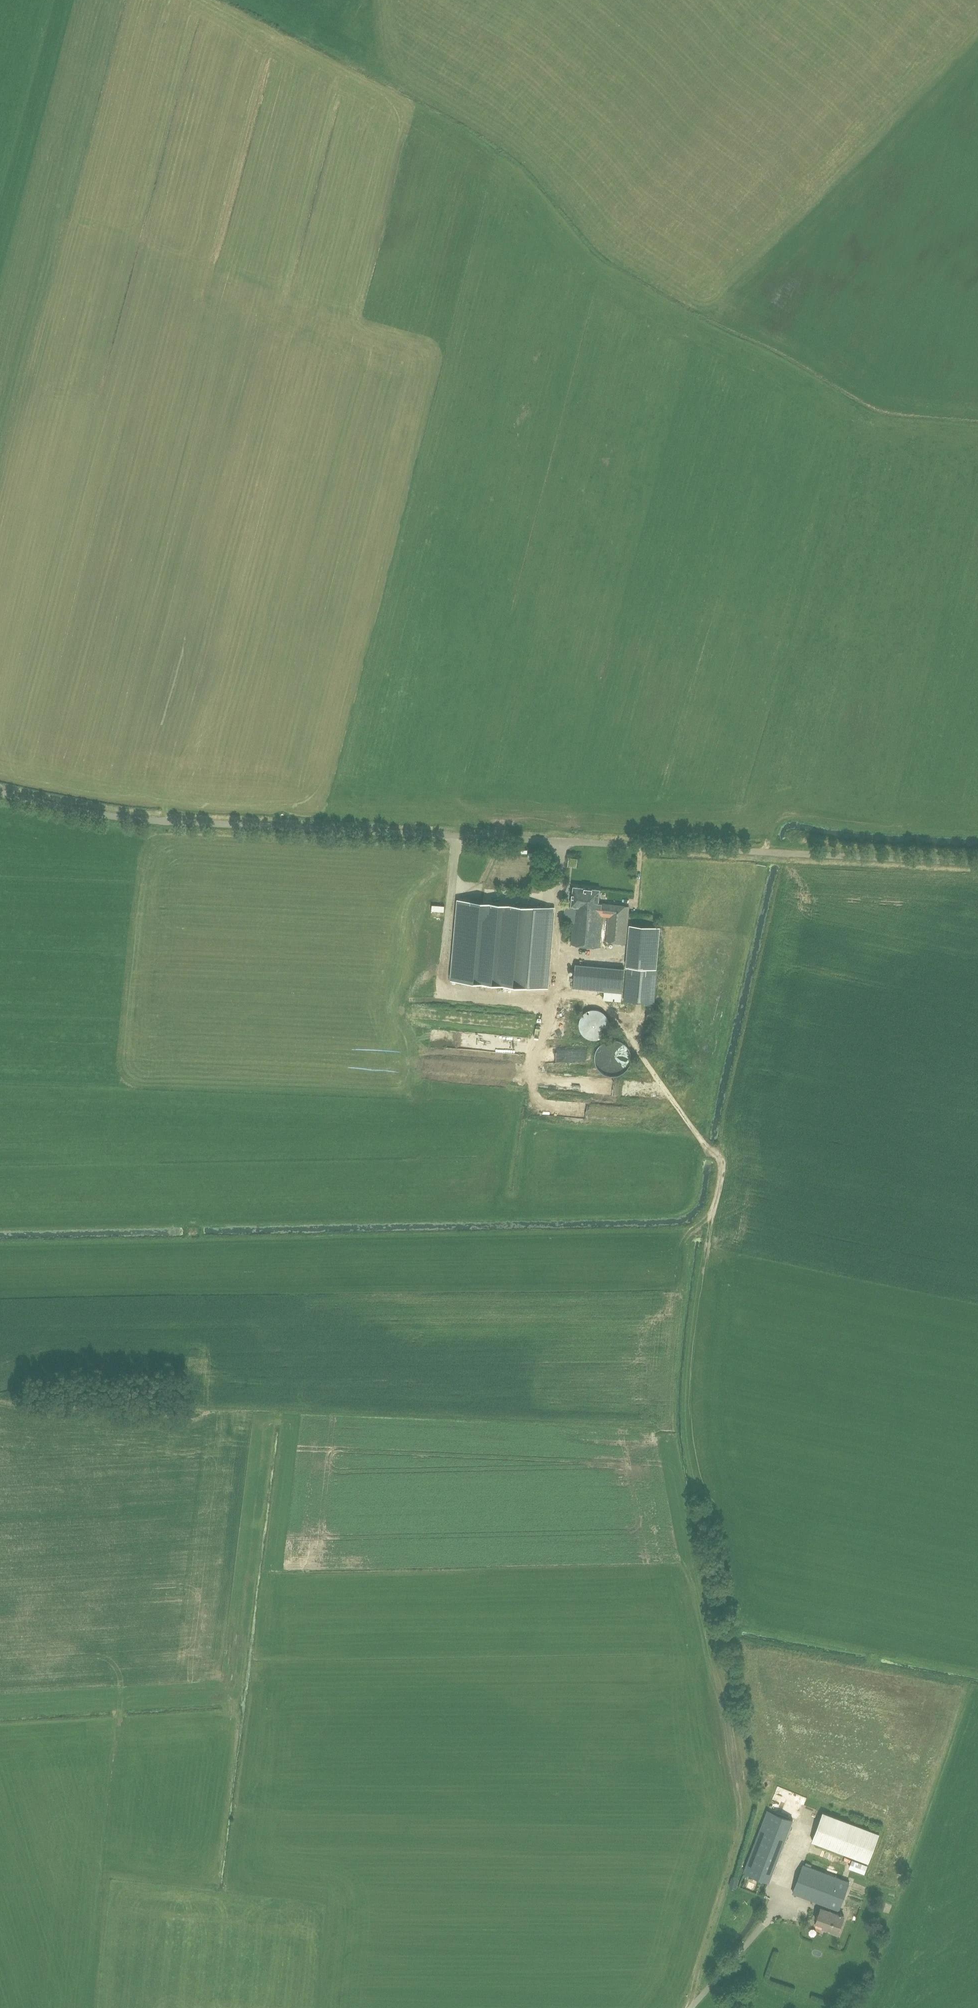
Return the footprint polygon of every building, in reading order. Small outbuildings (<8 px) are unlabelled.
[(573,905),(575,905),(571,943),(600,946),(602,916),(608,916),(606,940),(627,942),(630,905),(600,902),(601,889),(575,887),(573,905)] [(548,988),(555,907),(460,900),(454,980),(548,988)] [(628,964),(625,1001),(652,1003),(660,927),(631,924),(627,964),(628,964)] [(574,989),(604,991),(603,999),(621,1001),(622,992),(623,992),(625,968),(576,964),(574,989)] [(595,1009),(591,1010),(588,1011),(585,1013),(583,1015),(581,1018),(580,1021),(580,1024),(580,1028),(582,1031),(583,1034),(586,1036),(589,1038),(592,1039),(595,1039),(599,1039),(602,1037),(605,1036),(607,1033),(609,1030),(610,1027),(610,1024),(610,1021),(608,1017),(607,1015),(604,1012),(601,1011),(598,1009),(595,1009)] [(611,1072),(613,1072),(615,1072),(617,1071),(619,1070),(620,1069),(622,1068),(623,1066),(624,1065),(625,1063),(626,1061),(626,1059),(626,1057),(626,1055),(626,1053),(626,1052),(625,1050),(624,1048),(623,1046),(622,1045),(620,1044),(619,1043),(617,1042),(615,1041),(613,1041),(611,1040),(609,1040),(608,1041),(606,1041),(604,1042),(602,1043),(601,1044),(599,1045),(598,1046),(597,1048),(596,1050),(595,1052),(595,1053),(594,1055),(594,1057),(595,1059),(595,1061),(596,1063),(597,1065),(598,1066),(599,1068),(601,1069),(602,1070),(604,1071),(606,1072),(608,1072),(610,1072),(611,1072)] [(793,1819),(768,1810),(744,1872),(769,1881),(793,1819)] [(869,1862),(880,1833),(823,1812),(812,1841),(869,1862)] [(804,1865),(794,1892),(824,1903),(816,1924),(838,1932),(845,1915),(829,1909),(830,1905),(840,1909),(850,1882),(804,1865)] [(738,1886),(738,1884),(740,1879),(732,1877),(731,1882),(730,1884),(738,1886)]
